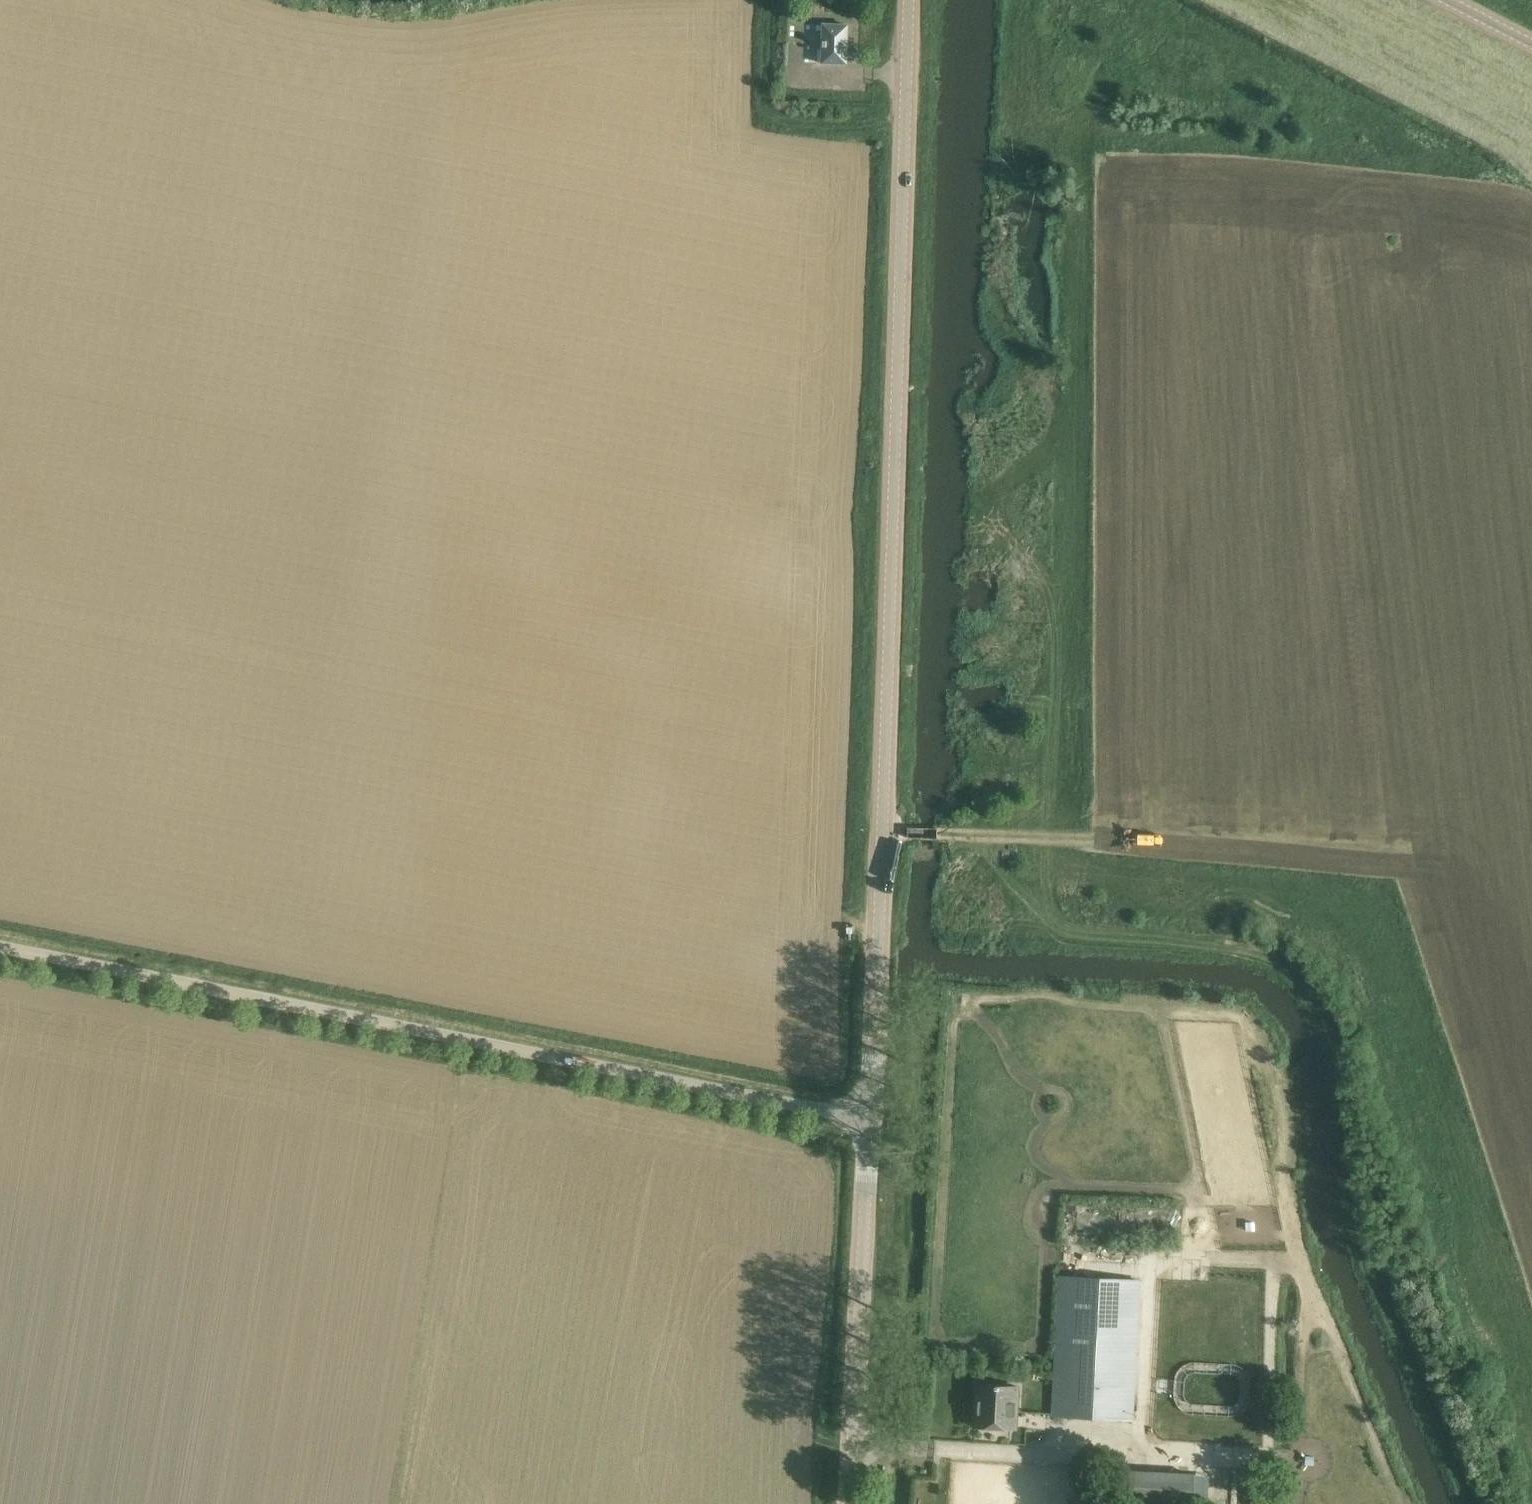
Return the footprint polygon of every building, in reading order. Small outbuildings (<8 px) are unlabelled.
[(846,64),(847,25),(822,24),(821,64),(846,64)] [(1059,1276),(1052,1416),(1132,1420),(1140,1280),(1059,1276)] [(974,1426),(1007,1428),(1008,1412),(1017,1412),(1018,1386),(976,1384),(974,1426)] [(1192,1473),(1129,1470),(1127,1503),(1190,1503),(1192,1473)]
